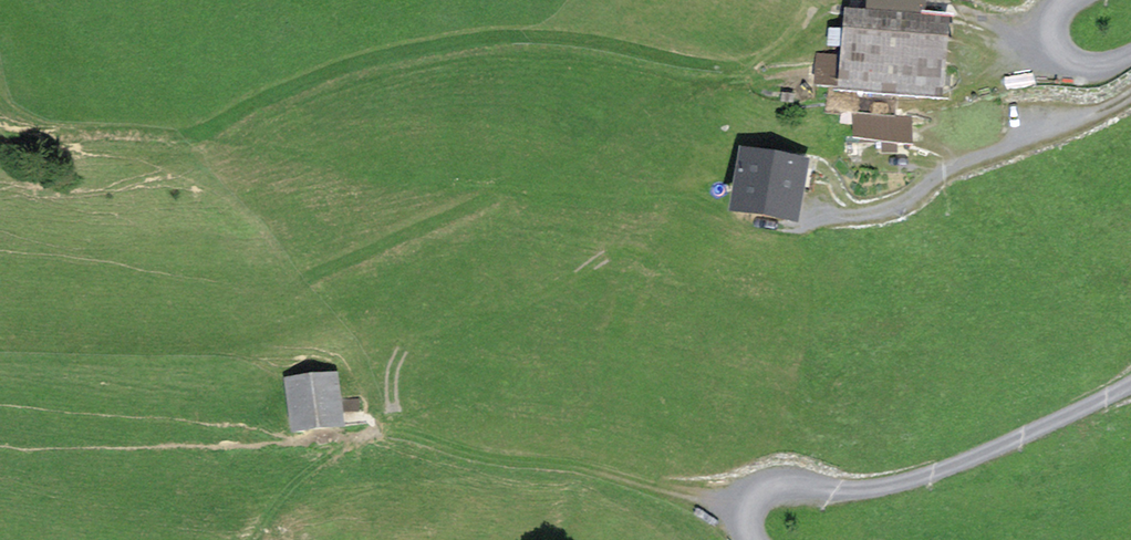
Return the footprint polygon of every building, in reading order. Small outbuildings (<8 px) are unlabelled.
[(940,20),(837,12),(831,95),(933,103),(940,20)] [(804,159),(744,150),(735,206),(795,216),(804,159)] [(338,369),(281,377),(288,430),(345,422),(338,369)]
